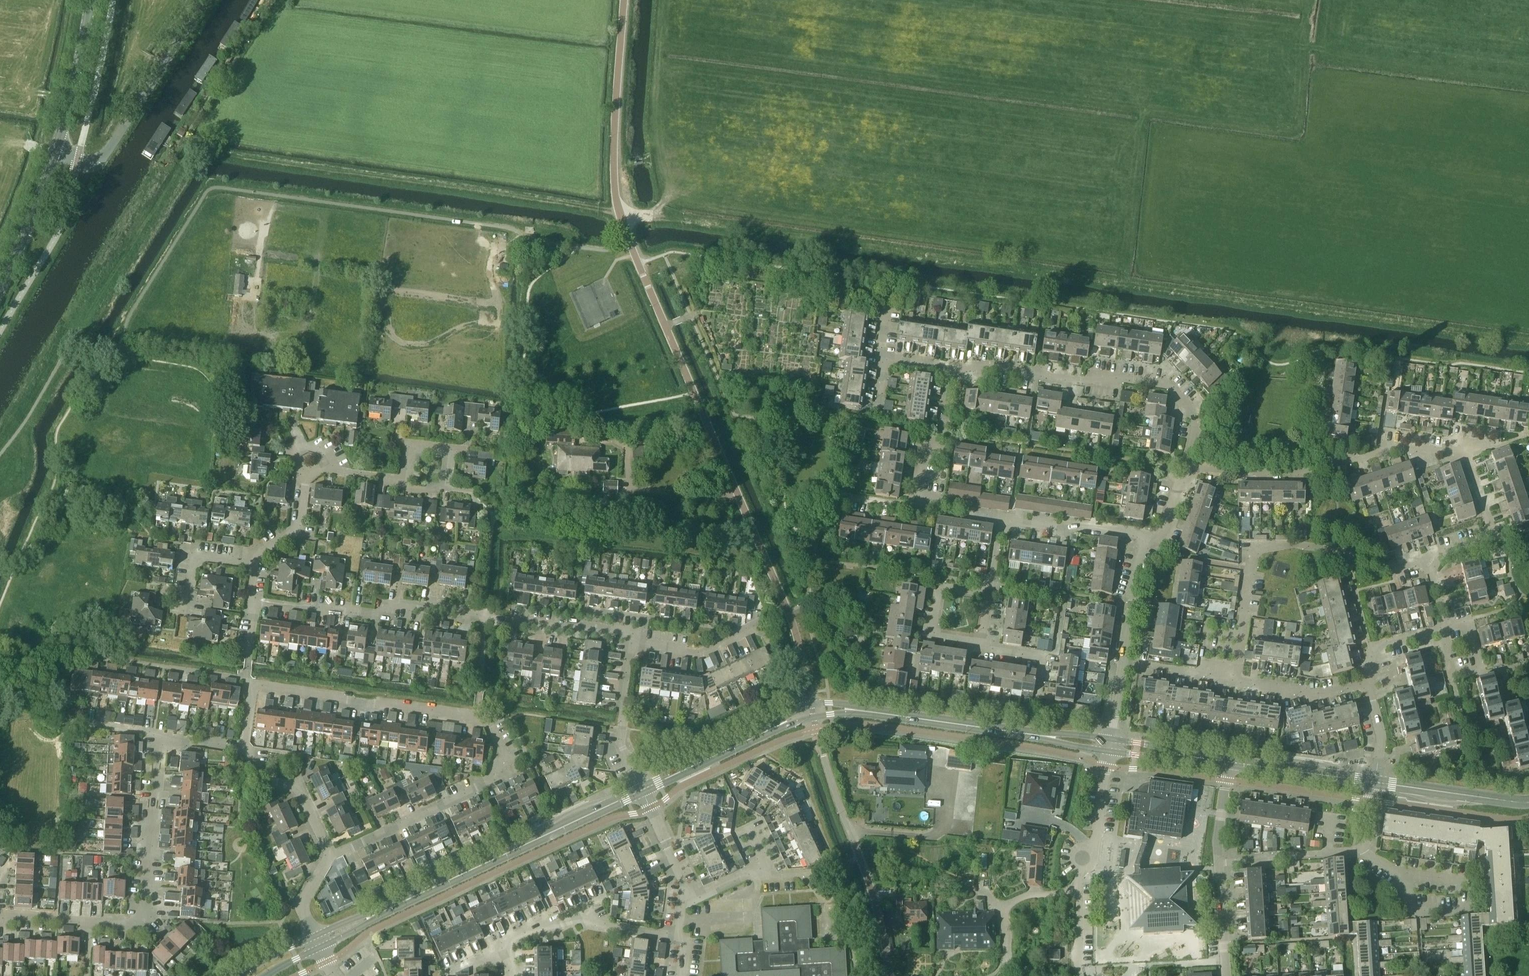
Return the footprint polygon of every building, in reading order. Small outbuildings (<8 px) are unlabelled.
[(226,66),(222,63),(218,70),(222,73),(226,66)] [(210,94),(206,91),(202,98),(205,101),(210,94)] [(182,139),(186,133),(185,133),(181,130),(177,136),(181,138),(182,139)] [(243,296),(246,276),(235,275),(233,295),(243,296)] [(920,296),(910,295),(909,304),(918,305),(920,296)] [(942,300),(933,299),(932,307),(941,308),(942,300)] [(965,303),(956,302),(955,311),(964,312),(965,303)] [(979,302),(978,311),(987,312),(988,304),(979,302)] [(1011,307),(1002,306),(1000,314),(1009,316),(1011,307)] [(1034,310),(1024,309),(1023,318),(1032,319),(1034,310)] [(843,335),(865,338),(868,316),(846,313),(843,335)] [(819,316),(817,325),(826,326),(827,317),(819,316)] [(920,345),(923,323),(900,319),(897,341),(920,345)] [(967,345),(990,348),(993,326),(969,322),(968,330),(969,330),(967,345)] [(946,326),(923,323),(920,345),(943,348),(946,326)] [(946,326),(943,348),(966,352),(967,345),(969,330),(968,330),(946,326)] [(990,348),(1012,352),(1015,330),(993,326),(990,348)] [(1100,356),(1104,356),(1108,330),(1097,328),(1095,347),(1101,348),(1100,356)] [(1012,352),(1034,355),(1038,333),(1015,330),(1012,352)] [(1110,349),(1116,350),(1119,331),(1108,330),(1104,356),(1109,357),(1110,349)] [(1121,359),(1126,360),(1130,333),(1119,331),(1116,350),(1122,351),(1121,359)] [(1048,361),(1053,361),(1057,335),(1046,333),(1043,352),(1049,353),(1048,361)] [(1140,335),(1130,333),(1126,360),(1131,360),(1132,352),(1138,353),(1140,335)] [(847,359),(862,361),(865,338),(843,335),(839,359),(846,360),(847,359)] [(1059,354),(1065,355),(1068,336),(1057,335),(1053,361),(1058,362),(1059,354)] [(1151,336),(1140,335),(1138,353),(1143,354),(1142,362),(1147,363),(1151,336)] [(1078,338),(1068,336),(1065,355),(1071,356),(1070,364),(1074,365),(1078,338)] [(1159,356),(1160,355),(1162,338),(1151,336),(1147,363),(1152,364),(1153,355),(1159,356)] [(1175,344),(1176,342),(1170,336),(1163,354),(1164,355),(1170,349),(1175,344)] [(1174,353),(1178,357),(1191,344),(1183,336),(1175,344),(1170,349),(1164,355),(1168,358),(1174,353)] [(1089,340),(1078,338),(1074,365),(1079,365),(1080,357),(1087,358),(1089,340)] [(819,349),(828,350),(829,340),(821,339),(819,349)] [(1179,370),(1199,352),(1191,344),(1178,357),(1182,361),(1176,367),(1179,370)] [(1206,360),(1199,352),(1179,370),(1183,374),(1188,368),(1193,372),(1206,360)] [(843,382),(865,385),(869,362),(862,361),(847,359),(846,360),(843,382)] [(1200,380),(1214,367),(1206,360),(1193,372),(1197,377),(1191,382),(1194,386),(1200,380)] [(823,363),(822,372),(830,373),(832,364),(823,363)] [(1327,373),(1354,377),(1355,366),(1337,363),(1336,369),(1327,368),(1327,373)] [(1221,375),(1214,367),(1200,380),(1207,388),(1205,390),(1210,396),(1228,378),(1223,373),(1221,375)] [(290,410),(302,411),(305,390),(315,391),(316,383),(293,380),(293,377),(287,376),(287,379),(273,378),(273,375),(261,373),(260,377),(253,376),(250,407),(257,408),(256,411),(263,412),(263,410),(269,410),(270,407),(283,409),(283,412),(289,413),(290,410)] [(1352,387),(1354,377),(1327,373),(1326,378),(1334,379),(1333,385),(1352,387)] [(904,420),(926,424),(933,378),(911,374),(904,420)] [(888,378),(887,387),(895,389),(897,380),(888,378)] [(865,385),(843,382),(840,405),(862,408),(865,385)] [(975,411),(979,385),(974,384),(973,392),(967,391),(964,410),(975,411)] [(986,413),(988,394),(983,393),(984,385),(979,385),(975,411),(986,413)] [(1332,396),(1334,396),(1350,398),(1352,387),(1333,385),(1333,390),(1324,389),(1324,394),(1332,395),(1332,396)] [(825,386),(824,395),(832,397),(834,387),(825,386)] [(996,414),(1000,388),(996,387),(994,395),(988,394),(986,413),(996,414)] [(1048,413),(1051,394),(1043,393),(1044,388),(1038,387),(1037,392),(1039,393),(1036,411),(1048,413)] [(1007,416),(1010,398),(1004,397),(1005,389),(1000,388),(996,414),(1007,416)] [(327,392),(315,391),(305,390),(302,411),(301,419),(324,422),(324,425),(336,426),(337,423),(350,425),(350,428),(357,429),(361,393),(354,392),(354,395),(340,394),(340,391),(328,389),(327,392)] [(1018,418),(1022,391),(1017,390),(1016,398),(1010,398),(1007,416),(1018,418)] [(1029,419),(1030,410),(1032,401),(1025,400),(1026,392),(1022,391),(1018,418),(1029,419)] [(1048,413),(1058,414),(1059,410),(1061,401),(1066,401),(1068,392),(1062,391),(1061,396),(1051,394),(1048,413)] [(1421,393),(1411,391),(1410,396),(1407,415),(1418,417),(1421,398),(1421,393)] [(1396,413),(1399,395),(1388,393),(1385,412),(1396,413)] [(1462,415),(1465,396),(1454,394),(1453,403),(1450,421),(1455,422),(1456,414),(1462,415)] [(392,408),(399,409),(401,396),(391,395),(390,401),(371,399),(369,414),(383,415),(382,420),(390,421),(392,408)] [(1167,409),(1168,406),(1166,406),(1167,398),(1148,395),(1147,406),(1167,409)] [(1407,415),(1410,396),(1399,395),(1396,413),(1407,415)] [(414,397),(401,396),(399,409),(407,410),(406,416),(418,417),(418,419),(419,419),(419,422),(428,423),(430,403),(413,402),(414,397)] [(1353,398),(1350,398),(1334,396),(1333,403),(1331,403),(1330,406),(1351,409),(1353,398)] [(1472,425),(1476,398),(1465,396),(1462,415),(1468,416),(1467,424),(1472,425)] [(1429,418),(1431,400),(1421,398),(1418,417),(1429,418)] [(1484,418),(1486,399),(1476,398),(1472,425),(1476,425),(1478,417),(1484,418)] [(1493,428),(1497,401),(1486,399),(1484,418),(1490,419),(1488,427),(1493,428)] [(1442,401),(1431,400),(1429,418),(1439,420),(1442,401)] [(884,401),(883,410),(892,411),(893,402),(884,401)] [(1453,403),(1442,401),(1439,420),(1450,421),(1453,403)] [(1505,421),(1508,403),(1497,401),(1493,428),(1498,428),(1499,420),(1505,421)] [(463,417),(471,418),(472,404),(461,403),(460,408),(444,406),(443,416),(448,417),(447,430),(462,432),(463,417)] [(1516,423),(1519,404),(1508,403),(1505,421),(1511,422),(1510,430),(1515,431),(1516,423)] [(485,406),(472,404),(471,418),(471,419),(478,420),(478,424),(491,426),(490,431),(499,432),(501,412),(484,410),(485,406)] [(1528,406),(1519,404),(1516,423),(1526,424),(1525,428),(1528,428),(1528,404),(1528,406)] [(1167,413),(1167,409),(1147,406),(1145,417),(1154,419),(1154,418),(1164,420),(1164,419),(1165,412),(1167,413)] [(1349,420),(1351,409),(1330,406),(1330,410),(1332,410),(1331,417),(1349,420)] [(1070,411),(1059,410),(1058,414),(1056,428),(1067,430),(1070,411)] [(1067,430),(1077,432),(1080,413),(1070,411),(1067,430)] [(1088,433),(1091,415),(1080,413),(1077,432),(1088,433)] [(1088,433),(1099,435),(1102,417),(1091,415),(1088,433)] [(1099,435),(1110,437),(1113,418),(1102,417),(1099,435)] [(1328,424),(1327,428),(1348,431),(1349,420),(1331,417),(1330,424),(1328,424)] [(1154,419),(1153,429),(1173,432),(1174,429),(1172,428),(1173,421),(1164,419),(1164,420),(1154,418),(1154,419)] [(252,454),(259,455),(264,455),(265,447),(259,447),(260,440),(263,441),(265,429),(257,428),(257,433),(244,431),(243,438),(244,439),(243,446),(253,447),(252,454)] [(1346,442),(1348,431),(1327,428),(1327,431),(1329,431),(1327,439),(1346,442)] [(1153,429),(1151,440),(1170,443),(1171,435),(1173,436),(1173,432),(1153,429)] [(601,445),(585,445),(581,444),(581,448),(575,448),(575,444),(575,432),(547,430),(546,440),(558,440),(557,474),(589,476),(590,471),(608,472),(609,460),(600,460),(601,445)] [(884,442),(905,445),(907,434),(885,431),(884,442)] [(350,432),(349,441),(348,446),(358,447),(360,433),(350,432)] [(1030,440),(1043,442),(1045,434),(1031,432),(1030,440)] [(854,438),(852,447),(859,448),(861,439),(854,438)] [(1169,450),(1170,443),(1151,440),(1150,451),(1170,454),(1171,450),(1169,450)] [(882,453),(904,456),(905,445),(884,442),(882,453)] [(953,465),(968,467),(971,448),(956,445),(953,465)] [(985,456),(986,450),(971,448),(968,467),(983,470),(985,456)] [(1487,468),(1512,459),(1509,448),(1491,454),(1493,460),(1485,462),(1487,468)] [(481,460),(466,459),(465,473),(473,475),(473,478),(485,480),(487,467),(492,468),(493,454),(482,453),(481,460)] [(881,463),(902,467),(904,456),(882,453),(881,463)] [(271,456),(264,455),(259,455),(252,454),(251,461),(252,461),(252,467),(248,467),(245,466),(244,475),(247,480),(250,480),(259,481),(259,477),(266,477),(267,469),(266,469),(267,463),(270,464),(271,456)] [(982,476),(997,478),(1000,458),(985,456),(983,470),(982,476)] [(1012,480),(1015,460),(1000,458),(997,478),(1012,480)] [(1035,480),(1038,461),(1023,458),(1020,478),(1035,480)] [(1414,481),(1408,464),(1402,466),(1400,458),(1395,459),(1404,485),(1414,481)] [(1404,485),(1395,459),(1391,461),(1393,469),(1388,471),(1394,488),(1404,485)] [(1498,475),(1516,469),(1512,459),(1487,468),(1488,472),(1496,469),(1498,475)] [(859,461),(849,460),(848,468),(857,470),(859,461)] [(1035,480),(1050,483),(1053,463),(1038,461),(1035,480)] [(879,474),(900,477),(902,467),(881,463),(879,474)] [(1064,485),(1067,465),(1053,463),(1050,483),(1064,485)] [(1462,475),(1458,464),(1440,471),(1444,481),(1462,475)] [(1064,485),(1079,487),(1082,467),(1067,465),(1064,485)] [(1394,488),(1388,471),(1382,473),(1379,465),(1375,466),(1383,492),(1394,488)] [(1375,466),(1370,468),(1373,476),(1367,477),(1373,495),(1383,492),(1375,466)] [(1079,487),(1094,489),(1097,470),(1082,467),(1079,487)] [(1493,488),(1519,479),(1516,469),(1498,475),(1500,480),(1492,483),(1493,488)] [(1359,471),(1359,472),(1354,473),(1363,499),(1373,495),(1367,477),(1361,479),(1359,471)] [(1363,499),(1354,473),(1350,475),(1352,482),(1346,484),(1352,502),(1363,499)] [(877,485),(899,488),(900,477),(879,474),(877,485)] [(1156,485),(1148,483),(1149,477),(1131,474),(1129,485),(1156,489),(1156,485)] [(1444,481),(1447,491),(1465,485),(1462,475),(1444,481)] [(1505,495),(1522,489),(1519,479),(1493,488),(1495,492),(1503,490),(1505,495)] [(603,493),(617,493),(618,481),(603,481),(603,493)] [(1199,486),(1196,494),(1214,500),(1217,492),(1204,487),(1206,483),(1198,481),(1197,486),(1199,486)] [(267,502),(278,504),(280,485),(280,483),(276,483),(276,485),(269,484),(267,502)] [(1238,503),(1250,503),(1250,484),(1239,484),(1238,503)] [(1261,484),(1250,484),(1250,503),(1260,503),(1261,484)] [(1260,503),(1271,503),(1271,484),(1261,484),(1260,503)] [(1282,485),(1271,484),(1271,503),(1282,503),(1282,485)] [(280,485),(278,504),(288,505),(290,486),(280,485)] [(323,485),(323,487),(321,505),(331,507),(333,488),(327,487),(327,485),(323,485)] [(876,496),(897,499),(899,488),(877,485),(876,496)] [(1127,496),(1146,499),(1147,493),(1155,494),(1156,489),(1129,485),(1127,496)] [(1282,503),(1293,503),(1293,485),(1282,485),(1282,503)] [(1304,485),(1293,485),(1293,503),(1304,503),(1304,485)] [(1465,485),(1447,491),(1451,502),(1469,496),(1465,485)] [(321,505),(323,487),(312,486),(310,504),(321,505)] [(382,509),(384,496),(375,495),(376,487),(361,486),(361,492),(356,492),(355,506),(377,508),(382,509)] [(333,488),(331,507),(341,508),(344,489),(333,488)] [(1500,508),(1526,500),(1522,489),(1505,495),(1507,501),(1499,504),(1500,508)] [(978,505),(985,506),(986,500),(979,499),(980,493),(972,492),(971,498),(978,499),(978,505)] [(1210,513),(1214,500),(1196,494),(1194,502),(1186,499),(1184,504),(1210,513)] [(394,519),(408,521),(411,499),(396,497),(396,503),(390,502),(391,497),(384,496),(382,509),(395,510),(394,519)] [(1153,506),(1145,505),(1146,499),(1127,496),(1126,507),(1153,511),(1153,506)] [(1451,502),(1454,512),(1472,506),(1469,496),(1451,502)] [(169,522),(173,498),(168,497),(166,506),(158,505),(156,520),(169,522)] [(225,525),(237,526),(241,502),(241,498),(235,497),(234,501),(236,501),(235,510),(227,509),(225,525)] [(169,522),(182,524),(184,508),(176,507),(177,498),(173,498),(169,522)] [(228,500),(215,498),(212,523),(225,525),(227,509),(228,500)] [(184,508),(182,524),(194,526),(198,501),(193,500),(193,501),(185,499),(184,508)] [(423,500),(411,499),(408,521),(421,522),(422,511),(428,512),(427,515),(436,516),(437,502),(429,501),(428,506),(423,505),(423,500)] [(1528,510),(1528,509),(1526,500),(1500,508),(1502,513),(1510,510),(1511,516),(1528,510)] [(203,502),(198,501),(194,526),(207,528),(209,512),(201,511),(203,502)] [(246,502),(241,502),(237,526),(250,528),(252,512),(244,511),(246,502)] [(446,522),(458,523),(459,505),(448,503),(447,509),(441,509),(440,523),(446,524),(446,522)] [(1206,523),(1210,513),(1184,504),(1183,509),(1191,511),(1189,517),(1206,523)] [(459,505),(458,523),(469,524),(468,528),(474,529),(476,513),(470,512),(471,506),(459,505)] [(1472,506),(1454,512),(1458,522),(1476,516),(1472,506)] [(1153,511),(1126,507),(1124,518),(1143,521),(1144,514),(1152,516),(1153,511)] [(1511,516),(1515,526),(1511,527),(1514,534),(1528,529),(1528,510),(1511,516)] [(839,538),(854,540),(858,513),(852,512),(851,519),(842,518),(839,538)] [(854,540),(869,542),(872,523),(864,521),(865,514),(858,513),(854,540)] [(869,542),(884,545),(888,518),(881,517),(880,524),(872,523),(869,542)] [(1177,524),(1203,533),(1206,523),(1189,517),(1187,522),(1179,520),(1177,524)] [(1426,537),(1432,535),(1426,517),(1414,521),(1423,547),(1429,545),(1426,537)] [(884,545),(899,547),(902,527),(893,526),(894,519),(888,518),(884,545)] [(946,539),(949,520),(938,518),(935,537),(946,539)] [(960,522),(949,520),(946,539),(957,540),(960,522)] [(899,547),(914,549),(918,522),(911,521),(910,528),(902,527),(899,547)] [(1420,548),(1423,547),(1414,521),(1402,525),(1408,543),(1417,540),(1420,548)] [(924,523),(918,522),(914,549),(929,551),(932,531),(923,530),(924,523)] [(968,542),(971,523),(960,522),(957,540),(968,542)] [(981,525),(971,523),(968,542),(978,543),(981,525)] [(1199,543),(1203,533),(1177,524),(1176,529),(1184,532),(1182,537),(1199,543)] [(990,545),(992,527),(981,525),(978,543),(990,545)] [(1391,529),(1396,547),(1401,545),(1404,553),(1408,552),(1406,544),(1408,543),(1402,525),(1391,529)] [(1391,548),(1396,547),(1391,529),(1385,531),(1385,528),(1377,531),(1385,554),(1392,552),(1391,548)] [(1302,531),(1302,536),(1297,536),(1297,541),(1303,541),(1307,541),(1307,531),(1302,531)] [(1020,563),(1024,536),(1019,535),(1018,544),(1012,543),(1009,561),(1020,563)] [(1031,564),(1033,546),(1028,545),(1029,537),(1024,536),(1020,563),(1031,564)] [(1098,548),(1118,551),(1119,548),(1117,548),(1118,540),(1099,537),(1098,548)] [(1178,548),(1186,551),(1196,554),(1199,543),(1182,537),(1180,543),(1172,540),(1170,545),(1178,548)] [(130,555),(136,556),(138,540),(132,539),(130,555)] [(1041,566),(1045,539),(1041,539),(1039,547),(1033,546),(1031,564),(1041,566)] [(1052,568),(1055,549),(1049,548),(1050,540),(1045,539),(1041,566),(1052,568)] [(139,565),(147,567),(150,551),(142,550),(144,541),(138,540),(135,560),(133,560),(131,567),(138,568),(139,565)] [(1066,551),(1067,543),(1062,542),(1061,550),(1055,549),(1052,568),(1063,569),(1066,551)] [(157,552),(150,551),(147,567),(160,568),(164,544),(159,543),(157,552)] [(441,543),(440,551),(449,552),(450,544),(441,543)] [(169,545),(164,544),(160,568),(173,570),(175,555),(167,553),(169,545)] [(1096,559),(1115,562),(1116,554),(1118,555),(1118,551),(1098,548),(1096,559)] [(326,589),(331,590),(342,591),(343,578),(351,579),(352,575),(344,573),(346,561),(333,559),(334,555),(329,554),(328,558),(316,556),(313,572),(324,573),(323,581),(322,581),(320,591),(326,591),(326,589)] [(392,572),(398,573),(400,558),(400,556),(395,555),(393,568),(380,567),(377,584),(390,586),(392,572)] [(292,594),(297,595),(299,586),(297,586),(298,577),(309,579),(311,564),(299,562),(299,558),(295,558),(294,562),(281,560),(280,573),(272,571),(271,576),(279,577),(277,590),(292,592),(292,594)] [(402,584),(415,586),(417,568),(405,566),(406,559),(400,558),(398,573),(403,574),(402,584)] [(1463,574),(1480,569),(1478,562),(1480,561),(1479,558),(1460,563),(1463,574)] [(1094,570),(1115,573),(1116,569),(1114,569),(1115,562),(1096,559),(1094,570)] [(365,583),(377,584),(380,567),(372,566),(373,561),(362,560),(360,572),(366,573),(365,583)] [(430,574),(435,574),(437,562),(431,561),(431,566),(418,564),(417,568),(415,586),(428,587),(430,574)] [(673,561),(671,572),(680,573),(681,565),(678,564),(678,562),(673,561)] [(439,585),(452,587),(455,569),(442,567),(443,563),(437,562),(435,574),(441,575),(439,585)] [(1181,573),(1200,576),(1201,565),(1183,562),(1181,573)] [(455,569),(452,587),(465,589),(466,579),(472,580),(474,567),(468,566),(467,571),(455,569)] [(1463,574),(1466,584),(1485,579),(1488,578),(1486,569),(1480,570),(1480,569),(1463,574)] [(201,591),(198,591),(197,596),(207,598),(207,596),(215,597),(214,608),(229,610),(231,598),(235,598),(235,593),(231,593),(233,580),(220,578),(221,570),(217,570),(216,578),(203,576),(201,591)] [(1115,576),(1115,573),(1094,570),(1093,581),(1111,583),(1112,576),(1115,576)] [(1181,573),(1180,584),(1198,587),(1200,576),(1181,573)] [(524,597),(525,593),(527,576),(517,575),(514,592),(520,593),(520,597),(518,596),(517,604),(523,605),(523,603),(524,597)] [(565,599),(567,582),(568,577),(558,575),(557,580),(555,597),(565,599)] [(529,594),(535,595),(537,577),(527,576),(525,593),(529,594)] [(578,585),(585,586),(587,577),(583,576),(582,578),(578,578),(577,583),(579,583),(578,585)] [(535,595),(545,596),(547,579),(537,577),(535,595)] [(594,599),(595,595),(597,578),(587,577),(585,594),(591,595),(590,607),(593,607),(594,605),(594,599)] [(595,595),(605,597),(608,580),(597,578),(595,595)] [(1339,578),(1317,583),(1333,649),(1326,651),(1332,674),(1354,669),(1348,647),(1355,646),(1339,578)] [(557,580),(547,579),(545,596),(555,597),(557,580)] [(1468,595),(1485,590),(1484,583),(1486,582),(1485,579),(1466,584),(1468,595)] [(605,597),(615,598),(618,581),(608,580),(605,597)] [(628,583),(618,581),(615,598),(625,600),(628,583)] [(1110,590),(1111,583),(1093,581),(1091,591),(1112,595),(1112,591),(1110,590)] [(578,583),(567,582),(565,599),(575,600),(578,583)] [(625,600),(635,601),(638,584),(628,583),(625,600)] [(648,585),(638,584),(635,601),(646,603),(648,585)] [(1180,584),(1178,595),(1196,598),(1198,587),(1180,584)] [(903,586),(902,597),(923,600),(925,589),(903,586)] [(655,604),(666,605),(668,588),(658,587),(655,604)] [(678,590),(668,588),(666,605),(665,609),(662,609),(661,614),(665,614),(665,616),(669,617),(670,611),(669,611),(670,606),(676,607),(678,590)] [(1424,588),(1413,590),(1417,607),(1425,606),(1425,608),(1429,607),(1428,605),(1424,588)] [(676,607),(686,608),(688,591),(678,590),(676,607)] [(1403,593),(1407,612),(1411,611),(1410,609),(1417,607),(1413,590),(1403,593)] [(1487,598),(1485,590),(1468,595),(1471,605),(1490,601),(1489,597),(1487,598)] [(697,603),(701,603),(703,594),(699,593),(699,592),(688,591),(686,608),(685,612),(682,612),(682,617),(685,617),(684,620),(689,621),(690,613),(690,609),(696,610),(697,603)] [(143,629),(145,630),(147,630),(148,626),(161,628),(163,612),(152,611),(153,603),(155,603),(156,594),(150,593),(150,595),(135,593),(133,606),(125,605),(124,609),(132,611),(130,623),(143,625),(143,629)] [(1404,613),(1407,612),(1403,593),(1392,596),(1396,613),(1404,611),(1404,613)] [(707,594),(703,594),(701,603),(705,604),(704,611),(715,612),(717,595),(707,594)] [(725,614),(727,596),(717,595),(715,612),(725,614)] [(1195,609),(1196,598),(1178,595),(1176,606),(1195,609)] [(725,614),(735,615),(737,598),(727,596),(725,614)] [(752,610),(754,596),(748,596),(748,599),(737,598),(735,615),(745,617),(746,609),(752,610)] [(1382,598),(1386,617),(1390,617),(1389,614),(1396,613),(1392,596),(1382,598)] [(922,611),(923,600),(902,597),(900,607),(900,608),(914,610),(913,610),(922,611)] [(1383,618),(1386,617),(1382,598),(1371,601),(1371,603),(1367,604),(1369,611),(1373,610),(1375,618),(1383,616),(1383,618)] [(1005,611),(1026,614),(1028,603),(1009,600),(1008,608),(1006,608),(1005,611)] [(892,606),(890,617),(912,620),(913,610),(914,610),(900,608),(900,607),(892,606)] [(1184,610),(1178,609),(1159,606),(1158,612),(1150,611),(1150,616),(1182,621),(1184,610)] [(1113,620),(1115,609),(1096,607),(1094,618),(1113,620)] [(260,640),(270,642),(273,623),(272,623),(273,618),(277,619),(278,609),(271,608),(270,618),(268,617),(267,622),(263,621),(260,640)] [(220,625),(222,612),(207,610),(205,621),(197,620),(198,619),(188,617),(187,623),(190,623),(188,638),(200,640),(200,644),(205,645),(205,641),(218,643),(220,630),(228,631),(228,626),(220,625)] [(1006,622),(1024,625),(1026,614),(1005,611),(1005,614),(1007,615),(1006,622)] [(1181,631),(1182,621),(1150,616),(1149,620),(1157,622),(1156,628),(1175,630),(1181,631)] [(910,631),(912,620),(890,617),(888,628),(910,631)] [(1113,620),(1094,618),(1093,628),(1111,631),(1113,620)] [(1524,637),(1520,620),(1509,623),(1514,640),(1521,638),(1521,640),(1525,639),(1524,637)] [(1002,632),(1023,635),(1024,625),(1006,622),(1005,629),(1003,629),(1002,632)] [(282,624),(273,623),(270,642),(279,643),(282,624)] [(1506,642),(1514,640),(1509,623),(1499,625),(1504,644),(1507,644),(1506,642)] [(279,643),(289,645),(292,625),(282,624),(279,643)] [(346,652),(355,653),(359,625),(350,624),(347,642),(341,641),(339,656),(345,657),(346,652)] [(289,645),(298,646),(301,627),(292,625),(289,645)] [(369,626),(359,625),(355,653),(365,655),(363,662),(369,662),(371,647),(366,647),(369,626)] [(1504,644),(1499,625),(1488,628),(1493,645),(1500,643),(1500,645),(1504,644)] [(298,646),(308,647),(311,628),(301,627),(298,646)] [(308,647),(317,649),(320,629),(314,629),(311,628),(308,647)] [(375,656),(384,657),(388,629),(379,628),(376,648),(371,647),(369,662),(374,663),(375,656)] [(887,639),(895,640),(909,642),(909,641),(910,631),(888,628),(887,639)] [(1111,631),(1093,628),(1091,639),(1110,642),(1111,631)] [(1173,641),(1175,630),(1156,628),(1155,634),(1147,632),(1146,637),(1154,638),(1173,641)] [(1493,645),(1488,628),(1477,631),(1482,648),(1482,650),(1486,649),(1485,647),(1493,645)] [(317,649),(327,650),(330,631),(320,629),(317,649)] [(384,657),(393,659),(397,631),(388,629),(384,657)] [(431,658),(432,658),(436,630),(426,629),(423,650),(418,649),(416,666),(421,666),(421,663),(430,665),(431,658)] [(436,630),(432,658),(441,660),(445,632),(436,630)] [(339,632),(330,631),(327,650),(339,652),(340,646),(338,646),(339,632)] [(393,659),(401,660),(402,660),(406,632),(397,631),(393,659)] [(418,649),(413,649),(415,633),(406,632),(402,660),(401,660),(401,663),(416,666),(418,649)] [(454,633),(445,632),(441,660),(450,661),(454,633)] [(1021,647),(1023,635),(1002,632),(1002,636),(1004,636),(1003,644),(1021,647)] [(463,634),(454,633),(450,661),(459,662),(465,663),(468,643),(462,642),(463,634)] [(558,637),(557,645),(567,647),(569,638),(558,637)] [(1171,651),(1173,641),(1154,638),(1153,648),(1150,648),(1148,655),(1149,655),(1159,657),(1173,659),(1174,652),(1171,651)] [(1252,660),(1298,667),(1301,645),(1255,638),(1252,660)] [(1110,642),(1091,639),(1090,650),(1108,653),(1110,642)] [(905,652),(905,653),(915,654),(917,643),(909,641),(909,642),(895,640),(894,650),(894,651),(905,652)] [(1052,651),(1053,642),(1045,640),(1043,650),(1052,651)] [(515,670),(522,671),(526,643),(516,642),(510,641),(509,642),(507,659),(514,659),(512,670),(506,669),(505,674),(515,675),(515,670)] [(586,642),(584,652),(603,655),(604,644),(586,642)] [(531,679),(535,679),(538,660),(533,659),(535,644),(526,643),(522,671),(531,672),(531,673),(532,673),(531,679)] [(930,671),(933,649),(934,649),(934,645),(928,644),(923,644),(920,665),(919,672),(929,674),(930,671)] [(543,660),(538,660),(535,679),(539,680),(539,678),(550,680),(550,675),(554,647),(545,646),(543,660)] [(564,648),(554,647),(550,675),(560,676),(564,648)] [(755,652),(763,669),(773,665),(765,648),(755,652)] [(883,664),(888,665),(903,667),(905,653),(905,652),(894,651),(894,650),(885,649),(883,664)] [(930,671),(941,672),(944,650),(934,649),(933,649),(930,671)] [(941,672),(951,674),(955,652),(944,650),(941,672)] [(1108,653),(1090,650),(1088,661),(1106,664),(1108,653)] [(601,665),(603,655),(584,652),(583,662),(601,665)] [(755,652),(746,657),(754,674),(763,669),(755,652)] [(966,654),(955,652),(951,674),(963,676),(966,654)] [(1405,659),(1406,666),(1423,662),(1422,655),(1413,657),(1412,653),(1405,655),(1406,659),(1405,659)] [(737,661),(745,678),(754,674),(746,657),(737,661)] [(1052,662),(1051,667),(1078,671),(1080,660),(1061,657),(1060,663),(1052,662)] [(737,661),(727,666),(735,682),(745,678),(737,661)] [(583,662),(581,672),(600,675),(601,665),(583,662)] [(968,683),(979,685),(982,663),(971,662),(968,683)] [(1425,669),(1423,662),(1406,666),(1408,673),(1425,669)] [(979,685),(990,687),(993,665),(982,663),(979,685)] [(885,687),(901,689),(905,690),(907,674),(902,674),(903,667),(888,665),(885,687)] [(990,687),(1001,688),(1004,667),(993,665),(990,687)] [(735,682),(727,666),(718,670),(726,687),(735,682)] [(1001,688),(1011,690),(1014,668),(1004,667),(1001,688)] [(1058,679),(1076,681),(1078,671),(1051,667),(1051,671),(1059,673),(1058,679)] [(127,698),(136,699),(139,680),(135,679),(135,675),(136,668),(131,668),(130,675),(129,678),(127,698)] [(1011,690),(1022,692),(1025,670),(1014,668),(1011,690)] [(640,688),(650,689),(653,671),(642,669),(640,688)] [(1408,673),(1410,681),(1427,676),(1425,669),(1408,673)] [(69,690),(79,691),(82,672),(72,670),(69,690)] [(718,670),(709,674),(717,691),(726,687),(718,670)] [(1036,671),(1025,670),(1022,692),(1033,693),(1036,671)] [(650,689),(660,691),(663,672),(653,671),(650,689)] [(79,691),(89,692),(91,673),(82,672),(79,691)] [(598,685),(600,675),(581,672),(580,682),(598,685)] [(660,691),(670,692),(673,674),(663,672),(660,691)] [(1504,682),(1509,681),(1507,672),(1502,673),(1503,680),(1497,681),(1497,684),(1501,683),(1502,687),(1505,687),(1504,682)] [(98,698),(98,694),(101,674),(91,673),(89,692),(88,697),(98,698)] [(98,694),(108,695),(110,676),(101,674),(98,694)] [(670,692),(681,694),(683,675),(673,674),(670,692)] [(709,674),(701,678),(704,694),(706,694),(707,696),(717,691),(709,674)] [(681,694),(691,695),(693,677),(683,675),(681,694)] [(1476,680),(1477,687),(1495,683),(1493,675),(1476,680)] [(117,699),(117,696),(120,677),(110,676),(108,695),(107,698),(117,699)] [(1410,681),(1412,688),(1429,684),(1427,676),(1410,681)] [(127,698),(129,678),(120,677),(117,696),(117,701),(126,702),(127,698)] [(704,694),(701,678),(693,677),(691,695),(701,697),(702,694),(704,694)] [(1049,683),(1048,688),(1075,692),(1081,693),(1083,682),(1076,681),(1058,679),(1057,684),(1049,683)] [(1142,701),(1154,703),(1164,704),(1163,709),(1209,715),(1208,720),(1277,729),(1280,707),(1213,698),(1213,693),(1168,687),(1169,682),(1145,679),(1142,701)] [(148,681),(139,680),(136,699),(146,700),(148,681)] [(911,680),(909,693),(915,695),(917,682),(911,680)] [(158,682),(148,681),(146,700),(155,702),(158,682)] [(580,682),(579,692),(597,695),(598,685),(580,682)] [(159,702),(169,704),(172,684),(162,683),(159,702)] [(1495,683),(1477,687),(1479,694),(1496,690),(1495,683)] [(181,686),(172,684),(169,704),(179,705),(181,686)] [(1412,688),(1414,695),(1431,691),(1429,684),(1412,688)] [(210,685),(210,690),(208,704),(217,706),(220,686),(210,685)] [(179,705),(188,706),(191,687),(181,686),(179,705)] [(217,706),(227,707),(230,688),(220,686),(217,706)] [(200,689),(191,687),(188,706),(198,708),(200,689)] [(1403,687),(1399,688),(1411,736),(1420,734),(1410,691),(1404,692),(1403,687)] [(239,689),(230,688),(227,707),(237,708),(239,689)] [(1073,703),(1075,692),(1048,688),(1047,693),(1056,694),(1055,700),(1073,703)] [(1411,736),(1399,688),(1394,689),(1395,695),(1393,695),(1403,739),(1411,736)] [(207,709),(208,704),(210,690),(200,689),(198,708),(207,709)] [(1479,694),(1481,701),(1498,697),(1496,690),(1479,694)] [(1430,699),(1432,698),(1431,691),(1414,695),(1415,702),(1421,701),(1422,706),(1431,704),(1430,699)] [(596,706),(597,695),(579,692),(577,703),(596,706)] [(937,694),(927,692),(926,699),(936,701),(937,694)] [(1498,697),(1481,701),(1483,708),(1500,704),(1498,697)] [(1503,706),(1505,714),(1522,709),(1520,702),(1518,703),(1516,697),(1515,697),(1507,699),(1509,705),(1503,706)] [(988,702),(987,709),(996,711),(997,704),(994,703),(994,708),(990,707),(991,703),(988,702)] [(1314,736),(1359,725),(1354,703),(1310,714),(1308,707),(1285,712),(1289,729),(1286,730),(1289,742),(1303,739),(1302,731),(1312,729),(1314,736)] [(1483,708),(1484,715),(1502,711),(1500,704),(1483,708)] [(1031,709),(1020,708),(1019,715),(1030,716),(1031,709)] [(87,709),(85,719),(93,720),(95,710),(87,709)] [(1524,716),(1522,709),(1505,714),(1507,721),(1524,716)] [(256,730),(266,731),(268,712),(259,710),(256,730)] [(707,712),(711,720),(715,718),(711,710),(707,712)] [(1449,721),(1455,720),(1452,710),(1447,712),(1449,720),(1442,722),(1443,725),(1447,724),(1448,728),(1450,727),(1449,721)] [(295,730),(304,732),(307,712),(297,711),(297,716),(295,730)] [(1502,711),(1484,715),(1486,723),(1489,722),(1490,728),(1500,726),(1498,720),(1503,719),(1502,711)] [(275,732),(278,713),(268,712),(266,731),(275,732)] [(314,733),(317,714),(307,712),(304,732),(314,733)] [(275,732),(285,734),(287,714),(278,713),(275,732)] [(297,716),(287,714),(285,734),(295,735),(295,730),(297,716)] [(314,733),(323,734),(326,715),(317,714),(314,733)] [(143,716),(135,715),(133,725),(142,726),(143,716)] [(336,716),(326,715),(323,734),(333,736),(335,721),(336,716)] [(1524,716),(1507,721),(1509,728),(1526,723),(1524,716)] [(332,740),(342,742),(345,722),(341,722),(335,721),(333,736),(332,740)] [(348,723),(345,722),(342,742),(352,743),(354,724),(348,723)] [(382,723),(381,728),(382,728),(380,742),(389,743),(392,724),(382,723)] [(1527,730),(1526,723),(1509,728),(1510,735),(1527,730)] [(389,743),(398,745),(399,745),(401,730),(401,726),(392,724),(389,743)] [(444,756),(447,737),(442,736),(443,733),(441,731),(442,724),(439,724),(435,755),(444,756)] [(369,745),(372,726),(362,725),(359,749),(368,750),(369,745)] [(381,728),(372,726),(369,745),(379,747),(380,742),(382,728),(381,728)] [(575,726),(574,737),(593,739),(594,729),(575,726)] [(1454,747),(1462,745),(1462,742),(1467,741),(1464,732),(1459,733),(1458,728),(1450,730),(1454,747)] [(410,732),(401,730),(399,745),(398,745),(398,749),(407,751),(410,732)] [(1443,732),(1447,749),(1454,747),(1450,730),(1443,732)] [(1527,730),(1510,735),(1512,742),(1528,738),(1528,737),(1527,730)] [(407,751),(417,752),(420,733),(410,732),(407,751)] [(1447,749),(1443,732),(1436,733),(1440,750),(1447,749)] [(420,733),(417,752),(427,753),(429,734),(420,733)] [(1433,752),(1440,750),(1436,733),(1429,735),(1433,752)] [(1426,754),(1433,752),(1429,735),(1422,737),(1426,754)] [(114,736),(114,746),(133,747),(133,737),(114,736)] [(444,756),(454,757),(457,738),(447,737),(444,756)] [(574,737),(573,747),(591,750),(593,739),(574,737)] [(1419,756),(1426,754),(1422,737),(1415,739),(1416,744),(1411,745),(1413,754),(1418,753),(1419,756)] [(466,739),(457,738),(454,757),(463,759),(466,739)] [(1512,742),(1514,749),(1528,745),(1528,738),(1512,742)] [(463,759),(473,760),(476,741),(466,739),(463,759)] [(476,741),(473,760),(483,761),(485,742),(476,741)] [(1351,741),(1343,743),(1345,752),(1353,750),(1351,741)] [(1472,748),(1474,753),(1487,750),(1486,744),(1472,748)] [(888,790),(924,792),(928,747),(900,745),(900,758),(880,757),(879,767),(872,767),(872,769),(861,768),(861,774),(863,774),(862,786),(880,787),(888,788),(888,790)] [(1514,749),(1516,756),(1528,752),(1528,745),(1514,749)] [(132,757),(133,747),(114,746),(113,756),(132,757)] [(573,747),(571,757),(590,760),(591,750),(573,747)] [(945,768),(954,769),(954,767),(966,768),(967,760),(955,758),(955,757),(956,752),(948,751),(947,756),(945,768)] [(1517,763),(1528,760),(1528,752),(1516,756),(1517,763)] [(180,753),(179,763),(199,765),(199,755),(180,753)] [(113,756),(113,765),(132,766),(132,757),(113,756)] [(571,757),(570,764),(589,778),(590,770),(588,770),(590,760),(571,757)] [(1515,764),(1514,762),(1511,762),(1510,759),(1507,760),(1507,757),(1501,758),(1503,768),(1509,766),(1515,764)] [(1517,763),(1519,770),(1528,768),(1528,760),(1517,763)] [(178,773),(183,773),(198,774),(199,765),(179,763),(178,773)] [(312,779),(317,791),(333,783),(328,771),(332,770),(329,764),(318,770),(321,775),(312,779)] [(589,778),(570,764),(564,767),(571,784),(581,780),(582,781),(589,778)] [(113,765),(112,775),(131,776),(132,766),(113,765)] [(564,767),(554,772),(562,789),(571,784),(564,767)] [(753,790),(763,774),(754,768),(744,784),(753,790)] [(380,772),(384,781),(391,778),(387,769),(380,772)] [(562,789),(554,772),(545,776),(553,793),(562,789)] [(183,773),(182,783),(202,784),(203,774),(198,774),(183,773)] [(428,779),(417,784),(424,800),(436,795),(433,788),(437,786),(438,788),(443,785),(438,774),(433,776),(435,780),(430,782),(428,779)] [(760,798),(772,779),(763,774),(753,790),(759,793),(757,796),(760,798)] [(112,775),(112,785),(131,785),(131,780),(131,776),(112,775)] [(1025,804),(1053,809),(1057,781),(1029,776),(1025,804)] [(1186,802),(1190,803),(1193,784),(1150,778),(1149,786),(1147,785),(1146,786),(1144,786),(1143,786),(1142,787),(1141,788),(1140,788),(1139,789),(1139,790),(1138,791),(1138,792),(1137,793),(1137,794),(1137,795),(1129,794),(1123,837),(1142,839),(1142,835),(1143,835),(1142,845),(1134,867),(1135,877),(1127,878),(1152,900),(1152,905),(1130,930),(1143,930),(1143,935),(1183,932),(1183,927),(1196,926),(1188,919),(1186,882),(1193,874),(1180,875),(1179,869),(1140,872),(1140,877),(1139,877),(1138,867),(1146,846),(1147,836),(1181,840),(1186,802)] [(771,800),(781,784),(772,779),(760,798),(762,800),(766,797),(771,800)] [(533,781),(523,786),(531,802),(540,797),(533,781)] [(424,800),(417,784),(405,789),(401,782),(396,784),(401,796),(406,793),(412,806),(424,800)] [(182,783),(182,792),(201,794),(202,784),(182,783)] [(334,803),(345,798),(343,793),(339,795),(333,783),(317,791),(323,802),(332,798),(334,803)] [(87,784),(79,784),(79,792),(87,793),(87,784)] [(396,784),(391,786),(386,789),(388,793),(381,796),(389,812),(400,807),(396,798),(401,796),(396,784)] [(778,805),(790,794),(788,792),(790,790),(781,784),(771,800),(778,805)] [(131,790),(131,785),(112,785),(111,794),(130,795),(131,790)] [(531,802),(523,786),(514,790),(521,806),(531,802)] [(514,790),(505,794),(512,810),(521,806),(514,790)] [(181,802),(200,803),(207,804),(208,794),(201,794),(182,792),(181,802)] [(1272,805),(1258,803),(1259,794),(1251,792),(1249,801),(1242,800),(1239,823),(1308,832),(1311,810),(1303,809),(1305,800),(1296,799),(1294,808),(1281,806),(1282,797),(1273,796),(1272,805)] [(503,815),(512,810),(505,794),(495,799),(503,815)] [(697,804),(716,807),(717,796),(699,794),(697,804)] [(781,812),(798,804),(794,795),(791,796),(790,794),(778,805),(781,812)] [(389,812),(381,796),(374,799),(372,795),(362,800),(368,811),(373,809),(377,818),(389,812)] [(578,801),(576,795),(570,798),(573,803),(578,801)] [(739,802),(743,805),(747,800),(742,797),(739,802)] [(105,810),(122,811),(123,799),(105,798),(105,810)] [(327,812),(333,824),(349,817),(344,805),(348,803),(345,798),(334,803),(336,808),(327,812)] [(271,812),(276,823),(292,816),(287,804),(280,807),(277,800),(261,808),(264,815),(271,812)] [(181,802),(180,811),(193,812),(193,813),(199,813),(200,803),(181,802)] [(489,802),(479,807),(486,822),(496,818),(489,802)] [(747,807),(752,811),(755,806),(749,802),(747,807)] [(696,815),(714,817),(716,807),(697,804),(696,815)] [(781,812),(786,821),(803,814),(798,804),(781,812)] [(479,807),(470,811),(477,827),(486,822),(479,807)] [(755,812),(761,816),(763,811),(758,808),(755,812)] [(121,821),(122,811),(105,810),(104,820),(121,821)] [(174,810),(173,820),(193,822),(193,813),(193,812),(180,811),(174,810)] [(470,811),(461,815),(468,831),(470,835),(479,830),(477,827),(470,811)] [(1382,836),(1405,839),(1409,814),(1385,811),(1382,836)] [(790,831),(807,823),(803,814),(786,821),(782,823),(786,832),(790,831)] [(1405,839),(1429,843),(1432,818),(1409,814),(1405,839)] [(458,836),(468,831),(461,815),(451,820),(458,836)] [(694,825),(713,827),(714,817),(696,815),(694,825)] [(272,834),(276,844),(288,839),(285,833),(298,828),(292,816),(276,823),(279,830),(272,834)] [(349,817),(333,824),(338,836),(347,832),(350,837),(361,832),(358,826),(354,828),(349,817)] [(1429,843),(1452,846),(1456,821),(1432,818),(1429,843)] [(104,831),(121,832),(121,821),(104,820),(104,831)] [(173,820),(172,830),(192,832),(197,832),(198,823),(193,822),(173,820)] [(1476,849),(1479,831),(1480,824),(1456,821),(1452,846),(1476,849)] [(444,823),(435,827),(442,843),(452,839),(444,823)] [(790,831),(794,840),(811,832),(807,823),(790,831)] [(696,838),(712,835),(713,827),(694,825),(693,835),(695,836),(696,838)] [(1047,836),(1048,829),(1039,827),(1030,826),(1022,825),(1019,844),(1027,845),(1036,847),(1045,848),(1046,841),(1047,836)] [(442,843),(435,827),(425,832),(433,848),(442,843)] [(611,847),(627,839),(623,829),(606,837),(611,847)] [(172,830),(172,839),(191,841),(192,832),(172,830)] [(1483,831),(1485,863),(1513,861),(1511,830),(1483,831)] [(120,843),(121,832),(104,831),(103,842),(120,843)] [(433,848),(425,832),(416,836),(423,852),(433,848)] [(811,832),(794,840),(799,849),(816,841),(811,832)] [(1019,842),(1020,833),(1013,832),(1012,841),(1019,842)] [(698,851),(715,843),(712,835),(696,838),(696,840),(694,841),(698,851)] [(425,856),(423,852),(416,836),(407,841),(416,860),(425,856)] [(196,841),(191,841),(172,839),(171,849),(175,850),(175,849),(190,851),(190,850),(195,851),(196,841)] [(283,847),(288,859),(304,851),(299,839),(290,844),(288,839),(276,844),(279,849),(283,847)] [(611,847),(615,856),(632,848),(627,839),(611,847)] [(799,849),(803,858),(820,850),(816,841),(799,849)] [(103,842),(102,853),(120,854),(120,843),(103,842)] [(574,847),(570,849),(572,853),(576,851),(584,847),(582,842),(573,846),(574,847)] [(703,860),(720,852),(715,843),(698,851),(703,860)] [(400,844),(390,848),(398,864),(407,859),(400,844)] [(398,864),(390,848),(381,852),(389,868),(398,864)] [(619,865),(636,857),(632,848),(615,856),(619,865)] [(175,849),(175,850),(175,859),(194,861),(195,851),(190,850),(190,851),(175,849)] [(449,855),(451,860),(462,855),(459,850),(449,855)] [(820,850),(803,858),(808,868),(817,863),(819,867),(826,864),(824,860),(820,850)] [(310,863),(304,851),(288,859),(294,870),(285,874),(287,880),(303,872),(301,867),(310,863)] [(575,861),(580,859),(576,851),(572,853),(575,861)] [(379,873),(389,868),(381,852),(372,857),(379,873)] [(707,870),(724,862),(720,852),(703,860),(707,870)] [(1040,884),(1042,853),(1032,852),(1030,883),(1040,884)] [(575,861),(572,853),(567,855),(571,863),(575,861)] [(33,855),(16,854),(16,865),(33,866),(33,860),(39,861),(40,856),(33,855)] [(370,877),(379,873),(372,857),(362,861),(370,877)] [(619,865),(623,875),(640,867),(636,857),(619,865)] [(193,870),(194,861),(175,859),(174,869),(179,869),(193,870)] [(1324,871),(1341,870),(1340,859),(1320,860),(1320,864),(1323,864),(1324,871)] [(555,871),(559,869),(555,861),(551,863),(555,871)] [(1515,893),(1513,861),(1485,863),(1487,895),(1515,893)] [(728,871),(724,862),(707,870),(710,877),(701,881),(703,886),(714,881),(713,878),(728,871)] [(1287,862),(1288,874),(1294,873),(1294,868),(1300,868),(1299,862),(1287,862)] [(555,871),(551,863),(547,865),(550,873),(555,871)] [(590,864),(569,874),(578,894),(599,884),(590,864)] [(16,865),(15,876),(38,877),(39,872),(33,872),(33,866),(16,865)] [(623,875),(628,884),(645,876),(640,867),(623,875)] [(368,880),(362,868),(353,872),(359,885),(368,880)] [(557,904),(578,894),(569,874),(548,883),(540,868),(533,871),(545,898),(553,894),(557,904)] [(179,869),(178,878),(197,880),(198,870),(193,870),(179,869)] [(1266,870),(1243,871),(1248,940),(1270,939),(1266,870)] [(1322,882),(1342,881),(1341,870),(1324,871),(1324,879),(1322,880),(1322,882)] [(102,898),(112,899),(114,875),(109,875),(108,881),(103,881),(101,903),(102,903),(102,898)] [(119,875),(114,875),(112,899),(124,899),(124,882),(118,882),(119,875)] [(38,877),(15,876),(15,887),(32,888),(32,882),(38,882),(38,877)] [(631,891),(647,889),(647,887),(649,886),(645,876),(628,884),(631,891)] [(58,901),(69,901),(70,878),(65,878),(65,884),(59,883),(58,901)] [(69,901),(80,902),(81,884),(75,884),(75,878),(70,878),(69,901)] [(177,888),(182,889),(182,888),(196,890),(197,880),(178,878),(177,888)] [(346,906),(353,903),(354,905),(361,902),(364,901),(357,886),(354,887),(350,879),(343,882),(342,878),(328,884),(336,903),(339,909),(346,906)] [(81,884),(80,902),(91,902),(92,879),(87,879),(87,885),(81,884)] [(91,902),(101,903),(103,881),(102,881),(102,886),(97,885),(97,879),(92,879),(91,902)] [(533,880),(512,890),(521,910),(542,900),(533,880)] [(1325,893),(1343,892),(1342,881),(1322,882),(1322,880),(1310,880),(1311,886),(1325,885),(1325,893)] [(603,884),(607,892),(613,889),(609,881),(603,884)] [(272,885),(275,891),(282,889),(279,883),(272,885)] [(15,887),(14,898),(37,899),(38,894),(31,894),(32,888),(15,887)] [(201,890),(196,890),(182,888),(182,889),(181,898),(200,900),(201,890)] [(631,891),(630,900),(649,902),(650,892),(648,891),(647,889),(631,891)] [(501,919),(521,910),(512,890),(491,899),(501,919)] [(1324,904),(1343,903),(1343,892),(1325,893),(1326,901),(1323,901),(1324,904)] [(1517,925),(1515,893),(1487,895),(1489,926),(1517,925)] [(37,899),(14,898),(13,909),(31,910),(31,904),(37,904),(37,899)] [(181,898),(180,908),(199,909),(205,909),(205,900),(200,900),(181,898)] [(469,910),(473,918),(475,918),(480,929),(501,919),(491,899),(469,910)] [(630,900),(629,910),(647,912),(649,902),(630,900)] [(1326,907),(1327,915),(1344,914),(1343,903),(1324,904),(1323,901),(1312,902),(1312,908),(1326,907)] [(325,902),(319,905),(324,916),(330,913),(325,902)] [(926,903),(915,903),(904,903),(904,923),(927,923),(926,903)] [(761,909),(763,941),(752,942),(752,939),(719,941),(721,975),(847,975),(845,948),(809,950),(809,939),(812,939),(810,906),(761,909)] [(198,919),(199,909),(180,908),(179,917),(198,919)] [(647,912),(629,910),(627,920),(646,923),(647,912)] [(994,949),(994,912),(936,913),(937,949),(994,949)] [(1345,925),(1345,924),(1344,914),(1327,915),(1327,923),(1325,923),(1325,926),(1345,925)] [(1478,915),(1457,917),(1458,920),(1461,920),(1461,928),(1478,927),(1478,915)] [(484,938),(480,929),(475,918),(473,918),(453,928),(463,948),(484,938)] [(1420,919),(1421,930),(1427,930),(1426,924),(1432,924),(1432,918),(1420,919)] [(1411,931),(1417,931),(1416,919),(1404,920),(1405,926),(1410,925),(1411,931)] [(174,931),(187,944),(195,936),(192,933),(194,931),(192,921),(185,921),(174,931)] [(412,925),(416,932),(422,930),(418,922),(412,925)] [(1359,934),(1376,933),(1376,926),(1379,925),(1378,922),(1358,923),(1345,924),(1345,925),(1345,935),(1359,934)] [(1328,929),(1328,937),(1345,936),(1345,935),(1345,925),(1325,926),(1325,923),(1313,924),(1314,930),(1328,929)] [(1479,937),(1478,927),(1461,928),(1462,936),(1448,937),(1448,940),(1479,937)] [(463,948),(453,928),(432,937),(442,958),(463,948)] [(179,951),(187,944),(174,931),(167,939),(179,951)] [(1360,945),(1391,943),(1391,940),(1377,941),(1376,933),(1359,934),(1360,945)] [(1463,949),(1480,948),(1479,937),(1448,940),(1448,942),(1462,941),(1463,949)] [(56,938),(56,943),(57,943),(56,956),(67,956),(68,939),(56,938)] [(78,957),(79,939),(68,939),(67,956),(78,957)] [(179,951),(167,939),(159,946),(171,959),(179,951)] [(397,939),(397,950),(422,950),(422,945),(414,945),(414,939),(397,939)] [(632,939),(631,950),(649,952),(651,942),(632,939)] [(24,941),(24,946),(23,959),(24,959),(34,959),(35,942),(24,941)] [(34,959),(45,960),(46,943),(35,942),(34,959)] [(56,943),(46,943),(45,960),(56,961),(56,956),(57,943),(56,943)] [(665,954),(666,944),(658,943),(657,953),(658,953),(665,954)] [(1360,956),(1378,955),(1377,947),(1391,946),(1391,943),(1360,945),(1360,956)] [(13,946),(2,945),(2,947),(2,950),(1,962),(2,962),(12,963),(13,946)] [(24,946),(13,946),(12,963),(13,963),(12,968),(22,969),(22,964),(23,964),(24,959),(23,959),(24,946)] [(152,955),(150,958),(153,965),(155,963),(164,972),(166,970),(163,966),(171,959),(159,946),(151,954),(152,955)] [(92,965),(103,966),(104,953),(104,948),(93,948),(92,965)] [(1449,961),(1481,959),(1480,948),(1463,949),(1463,957),(1449,958),(1449,961)] [(535,950),(535,973),(558,972),(557,949),(535,950)] [(397,961),(405,961),(415,961),(415,960),(415,954),(423,954),(422,950),(397,950),(397,961)] [(648,962),(649,952),(631,950),(630,960),(648,962)] [(1059,960),(1059,951),(1046,950),(1046,960),(1059,960)] [(581,951),(572,951),(572,961),(581,961),(581,951)] [(102,970),(114,971),(114,954),(104,953),(103,966),(102,970)] [(114,954),(114,971),(124,971),(125,954),(114,954)] [(125,954),(124,971),(135,972),(136,955),(125,954)] [(153,965),(150,958),(147,957),(147,955),(136,955),(135,972),(146,973),(146,969),(155,970),(153,965)] [(1361,967),(1392,965),(1392,962),(1378,963),(1378,955),(1360,956),(1361,967)] [(1464,971),(1481,970),(1481,959),(1449,961),(1449,964),(1464,963),(1464,971)] [(405,961),(405,971),(430,971),(430,967),(422,967),(422,960),(415,960),(415,961),(405,961)] [(647,972),(648,962),(630,960),(628,970),(647,972)] [(1378,969),(1393,968),(1392,965),(1361,967),(1362,975),(1379,975),(1378,969)]
